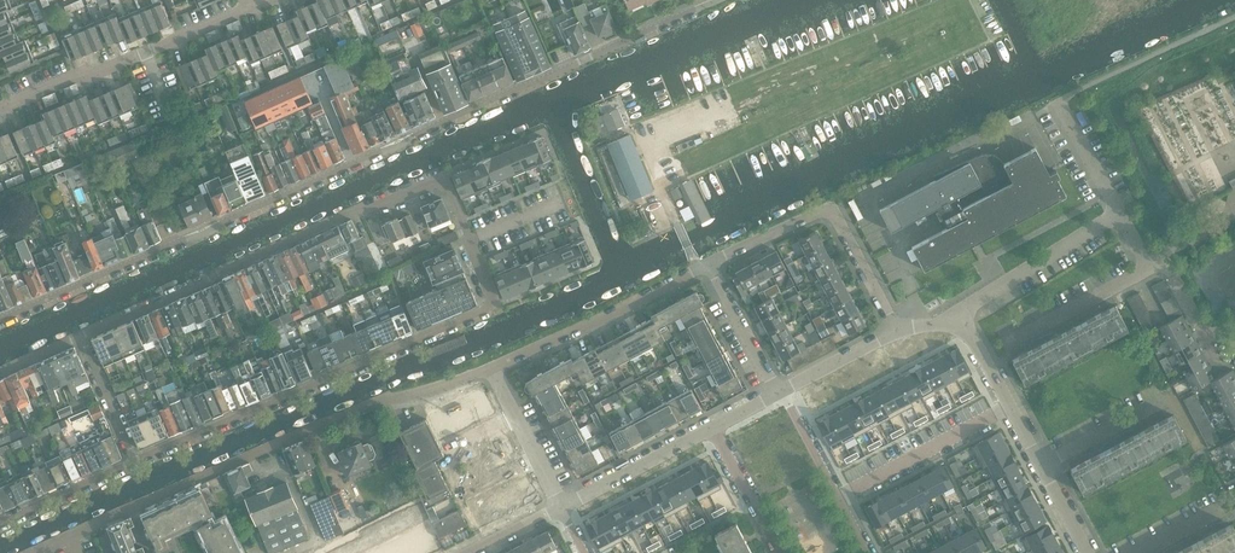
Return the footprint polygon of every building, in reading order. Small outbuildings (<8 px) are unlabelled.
[(8,0),(2,0),(0,1),(0,13),(7,10),(7,11),(12,9),(8,0)] [(82,0),(81,0),(73,3),(76,10),(85,6),(82,0)] [(198,9),(220,0),(194,0),(198,9)] [(330,0),(317,0),(318,2),(326,20),(327,20),(337,16),(330,0)] [(343,0),(330,0),(337,16),(348,11),(343,0)] [(356,0),(343,0),(348,11),(359,7),(356,0)] [(438,6),(435,0),(426,4),(429,10),(438,6)] [(572,0),(564,0),(568,11),(575,7),(572,0)] [(630,10),(652,0),(625,0),(630,10)] [(39,9),(36,1),(29,3),(33,12),(39,9)] [(171,25),(165,10),(161,1),(149,6),(159,30),(171,25)] [(318,2),(308,6),(318,30),(329,26),(327,20),(326,20),(318,2)] [(76,10),(73,3),(65,7),(67,13),(76,10)] [(605,36),(607,39),(617,35),(616,32),(618,30),(607,3),(589,11),(585,3),(577,7),(585,27),(593,22),(601,38),(605,36)] [(159,30),(149,6),(139,10),(149,34),(159,30)] [(318,30),(308,6),(297,11),(310,40),(308,35),(318,30)] [(422,14),(419,7),(410,11),(413,17),(422,14)] [(43,18),(39,9),(33,12),(37,20),(43,18)] [(63,15),(60,9),(52,12),(54,19),(63,15)] [(7,11),(7,10),(0,13),(0,26),(11,21),(7,11)] [(149,34),(139,10),(128,15),(138,38),(149,34)] [(310,40),(297,11),(299,16),(288,21),(299,45),(310,40)] [(413,17),(410,11),(402,15),(405,21),(413,17)] [(550,66),(529,19),(528,19),(524,11),(493,25),(497,33),(496,33),(517,81),(550,66)] [(126,38),(118,19),(119,19),(117,13),(104,18),(114,42),(125,38),(126,38)] [(138,38),(128,15),(119,19),(118,19),(126,38),(125,38),(127,43),(138,38)] [(400,23),(398,16),(389,20),(392,27),(400,23)] [(577,16),(561,23),(564,29),(563,30),(574,54),(582,51),(585,52),(589,50),(590,47),(591,47),(577,16)] [(114,42),(104,18),(94,23),(104,47),(114,42)] [(243,29),(239,20),(233,23),(236,32),(243,29)] [(392,27),(389,20),(381,24),(384,30),(392,27)] [(11,21),(0,26),(0,39),(16,32),(11,21)] [(299,45),(288,21),(278,25),(287,49),(299,45)] [(49,31),(45,22),(38,25),(42,34),(49,31)] [(104,47),(94,23),(83,27),(93,51),(104,47)] [(236,32),(233,23),(227,25),(231,34),(236,32)] [(93,51),(83,27),(72,32),(82,56),(93,51)] [(283,51),(273,27),(262,32),(272,56),(283,51)] [(221,38),(218,29),(212,32),(215,41),(221,38)] [(20,42),(16,32),(0,39),(0,52),(2,51),(2,50),(20,43),(20,42)] [(82,56),(72,32),(62,36),(72,60),(82,56)] [(215,41),(212,32),(206,35),(209,43),(215,41)] [(272,56),(262,32),(252,37),(261,60),(272,56)] [(57,39),(55,33),(46,37),(49,43),(57,39)] [(248,60),(240,41),(241,41),(239,36),(228,40),(238,64),(248,60)] [(261,60),(252,37),(241,41),(240,41),(248,60),(250,65),(261,60)] [(60,45),(57,39),(49,43),(51,49),(60,45)] [(464,47),(460,39),(456,41),(459,49),(464,47)] [(30,51),(25,40),(20,42),(20,43),(2,50),(2,51),(6,61),(30,51)] [(238,64),(228,40),(217,45),(227,69),(238,64)] [(459,49),(456,41),(451,43),(454,51),(459,49)] [(454,51),(451,43),(446,45),(450,53),(454,51)] [(468,103),(453,69),(442,44),(422,53),(431,72),(427,74),(444,113),(468,103)] [(227,69),(217,45),(206,49),(208,55),(216,73),(217,73),(227,69)] [(35,62),(30,51),(6,61),(11,72),(35,62)] [(315,60),(312,53),(304,57),(307,63),(315,60)] [(216,73),(208,55),(198,59),(208,83),(219,78),(217,73),(216,73)] [(307,63),(304,57),(296,61),(298,67),(307,63)] [(418,67),(413,69),(407,57),(389,65),(394,77),(391,79),(400,99),(426,87),(418,67)] [(513,81),(503,57),(488,63),(499,87),(513,81)] [(208,83),(198,59),(187,64),(197,87),(208,83)] [(342,59),(324,67),(336,96),(344,92),(346,92),(354,88),(354,86),(353,84),(342,59)] [(499,87),(488,63),(474,69),(484,94),(499,87)] [(197,87),(187,64),(176,68),(186,92),(197,87)] [(288,72),(286,66),(286,65),(277,69),(280,75),(288,72)] [(280,75),(277,69),(269,72),(271,79),(280,75)] [(484,94),(474,69),(459,76),(470,100),(484,94)] [(252,99),(245,102),(256,128),(257,127),(313,103),(311,98),(301,77),(263,94),(252,99)] [(143,107),(132,83),(121,88),(131,112),(143,107)] [(80,93),(76,84),(70,86),(74,95),(80,93)] [(74,95),(70,86),(64,89),(68,98),(74,95)] [(131,112),(121,88),(111,92),(121,116),(131,112)] [(121,116),(111,92),(100,97),(110,121),(121,116)] [(360,127),(355,115),(344,92),(336,96),(330,98),(355,154),(370,147),(362,130),(361,130),(360,127)] [(59,102),(55,93),(49,96),(53,104),(59,102)] [(225,99),(222,93),(213,96),(216,103),(225,99)] [(435,117),(424,93),(418,96),(417,94),(409,97),(410,99),(421,123),(435,117)] [(53,104),(49,96),(43,98),(47,107),(53,104)] [(97,120),(89,101),(90,101),(87,96),(76,100),(86,124),(96,120),(97,120)] [(216,103),(213,96),(205,100),(208,106),(216,103)] [(110,121),(100,97),(90,101),(89,101),(97,120),(96,120),(99,126),(110,121)] [(410,128),(402,110),(396,97),(389,100),(391,105),(387,107),(399,134),(410,128)] [(421,123),(410,99),(404,102),(408,111),(406,112),(404,109),(402,110),(410,128),(421,123)] [(86,124),(76,100),(65,105),(75,129),(86,124)] [(203,108),(200,102),(192,106),(194,112),(203,108)] [(326,115),(320,103),(310,107),(315,120),(326,115)] [(75,129),(65,105),(55,109),(65,133),(75,129)] [(625,126),(619,109),(618,108),(597,117),(604,134),(625,126)] [(65,133),(55,109),(44,114),(46,119),(54,138),(55,138),(65,133)] [(395,135),(385,112),(383,109),(377,112),(378,114),(372,117),(383,141),(386,142),(391,139),(392,137),(395,135)] [(382,141),(373,121),(367,123),(363,114),(358,116),(357,114),(355,115),(360,127),(363,126),(372,146),(382,141)] [(284,131),(279,118),(273,121),(277,129),(279,134),(284,131)] [(54,138),(46,119),(36,123),(46,148),(57,143),(55,138),(54,138)] [(277,129),(273,121),(264,124),(268,133),(277,129)] [(46,148),(36,123),(25,128),(35,152),(46,148)] [(149,131),(147,124),(138,128),(140,134),(149,131)] [(35,152),(25,128),(14,133),(24,157),(35,152)] [(140,134),(138,128),(129,131),(132,137),(140,134)] [(345,158),(336,138),(332,129),(329,130),(330,133),(323,136),(335,163),(345,158)] [(303,153),(312,173),(323,168),(313,148),(315,147),(308,131),(301,134),(309,150),(303,153)] [(127,139),(125,133),(116,136),(119,143),(127,139)] [(9,134),(0,138),(0,144),(8,163),(19,158),(9,134)] [(653,191),(630,135),(608,144),(631,200),(653,191)] [(119,143),(116,136),(108,140),(111,146),(119,143)] [(538,166),(539,167),(553,162),(542,136),(528,142),(528,143),(529,143),(539,166),(538,166)] [(310,174),(301,154),(295,156),(293,150),(294,150),(289,138),(283,141),(284,143),(285,146),(300,179),(310,174)] [(92,159),(97,172),(141,155),(135,141),(92,159)] [(300,179),(285,146),(284,143),(279,145),(286,161),(282,162),(291,183),(300,179)] [(516,148),(526,171),(538,166),(539,166),(529,143),(528,143),(516,148)] [(266,194),(244,144),(226,152),(236,174),(248,202),(266,194)] [(313,148),(323,168),(333,164),(323,144),(315,147),(313,148)] [(513,176),(526,171),(516,148),(504,154),(513,176)] [(924,270),(1066,196),(1057,179),(1060,177),(1056,171),(1049,174),(1035,148),(1004,164),(1003,162),(1001,160),(998,158),(996,156),(993,155),(990,154),(987,154),(984,154),(981,155),(933,176),(935,180),(880,210),(891,232),(937,208),(947,228),(912,247),(924,270)] [(253,156),(270,193),(279,188),(265,156),(263,151),(253,156)] [(289,184),(280,164),(276,166),(271,154),(265,156),(279,188),(289,184)] [(501,182),(513,176),(504,154),(492,159),(491,159),(501,182)] [(479,166),(489,188),(502,183),(501,182),(491,159),(492,159),(491,157),(477,163),(478,166),(479,166)] [(64,165),(61,159),(52,162),(55,169),(64,165)] [(55,169),(52,162),(44,166),(46,172),(55,169)] [(466,171),(476,194),(489,188),(479,166),(478,166),(466,171)] [(42,174),(39,168),(31,171),(33,177),(42,174)] [(67,179),(64,171),(64,170),(56,173),(59,183),(68,179),(67,179)] [(466,171),(453,176),(463,199),(476,194),(466,171)] [(25,180),(23,174),(14,178),(17,184),(25,180)] [(248,202),(236,174),(221,181),(233,209),(248,202)] [(75,176),(67,179),(68,179),(72,189),(79,186),(75,176)] [(233,209),(221,181),(220,177),(206,183),(210,192),(220,214),(233,209)] [(17,184),(14,178),(6,181),(8,187),(17,184)] [(693,179),(679,185),(699,225),(712,218),(693,179)] [(203,195),(210,192),(206,183),(199,186),(200,188),(193,191),(196,198),(178,207),(183,217),(185,216),(190,227),(205,220),(205,221),(213,218),(203,195)] [(682,193),(679,187),(670,191),(674,197),(682,193)] [(157,227),(142,192),(137,194),(143,210),(138,212),(144,225),(142,226),(150,246),(162,241),(157,227)] [(3,196),(0,197),(0,239),(18,232),(3,196)] [(450,219),(442,198),(422,207),(430,227),(450,219)] [(132,230),(129,220),(130,220),(124,205),(116,208),(128,234),(125,235),(133,253),(150,246),(142,226),(132,230)] [(124,257),(116,239),(111,228),(108,220),(103,209),(95,212),(96,215),(85,219),(93,237),(93,238),(98,236),(110,263),(124,257)] [(418,233),(410,215),(402,218),(402,219),(399,220),(397,218),(384,223),(385,225),(382,226),(388,239),(390,237),(392,242),(404,236),(405,238),(418,233)] [(133,253),(125,235),(122,237),(113,218),(108,220),(111,228),(116,239),(124,257),(133,253)] [(360,237),(352,220),(341,225),(354,254),(368,247),(363,236),(360,237)] [(349,248),(339,227),(319,236),(327,254),(329,257),(349,248)] [(441,246),(458,238),(456,231),(438,239),(441,246)] [(823,245),(816,232),(799,241),(806,255),(823,245)] [(110,263),(98,236),(93,238),(93,237),(84,241),(96,269),(110,263)] [(327,254),(319,236),(308,241),(321,269),(322,270),(327,268),(322,257),(327,254)] [(580,266),(581,268),(595,262),(584,236),(570,242),(571,243),(581,266),(580,266)] [(47,291),(37,266),(33,258),(33,256),(25,239),(16,243),(24,261),(25,261),(29,269),(24,271),(35,296),(47,291)] [(321,269),(308,241),(300,245),(311,271),(312,272),(313,271),(314,273),(317,272),(316,271),(321,269)] [(92,271),(86,258),(82,260),(81,258),(73,260),(67,243),(54,248),(68,281),(92,271)] [(568,271),(580,266),(581,266),(571,243),(559,248),(568,271)] [(311,271),(300,245),(289,250),(300,276),(308,292),(313,289),(306,273),(311,271)] [(830,259),(823,245),(806,255),(810,263),(806,265),(809,270),(813,268),(830,259)] [(68,281),(54,248),(54,247),(49,249),(52,257),(47,259),(49,264),(58,286),(68,281)] [(15,305),(26,300),(20,286),(18,287),(15,281),(14,281),(12,275),(1,248),(0,248),(0,270),(15,305)] [(546,254),(555,277),(568,271),(559,248),(546,254)] [(406,303),(418,329),(453,314),(477,304),(466,278),(463,271),(463,270),(454,249),(425,261),(434,282),(435,282),(438,289),(406,303)] [(300,276),(289,250),(278,255),(290,280),(294,291),(298,289),(294,279),(300,276)] [(786,268),(776,251),(763,258),(772,275),(786,268)] [(58,286),(49,264),(47,259),(43,252),(33,256),(33,258),(37,266),(47,291),(58,286)] [(534,260),(543,282),(555,277),(546,254),(533,259),(533,261),(534,260)] [(290,280),(278,255),(267,260),(278,284),(283,295),(286,301),(290,299),(288,293),(284,283),(290,280)] [(394,263),(404,260),(402,255),(393,257),(394,263)] [(772,275),(763,258),(749,265),(759,282),(772,275)] [(838,272),(830,259),(813,268),(820,281),(838,272)] [(256,265),(268,290),(276,308),(281,306),(272,287),(278,284),(267,260),(256,265)] [(530,287),(530,289),(544,283),(543,282),(534,260),(533,261),(522,265),(521,266),(530,287)] [(381,273),(376,262),(362,268),(367,278),(381,273)] [(517,293),(530,287),(521,266),(522,265),(521,264),(508,270),(517,293)] [(262,293),(268,290),(256,265),(245,270),(259,299),(262,306),(266,317),(271,315),(267,303),(262,293)] [(759,282),(749,265),(736,272),(737,274),(732,277),(747,306),(752,303),(745,290),(759,282)] [(0,270),(0,300),(4,310),(15,305),(0,270)] [(259,299),(245,270),(234,275),(250,311),(256,308),(253,302),(259,299)] [(508,270),(495,275),(504,298),(517,293),(508,270)] [(20,286),(26,300),(33,297),(22,271),(12,275),(14,281),(15,281),(18,287),(20,286)] [(845,285),(838,272),(820,281),(827,295),(845,285)] [(363,274),(352,280),(356,288),(367,282),(363,274)] [(246,312),(248,317),(253,315),(250,311),(234,275),(223,280),(238,312),(245,309),(246,312)] [(336,286),(331,289),(335,298),(345,293),(346,293),(338,276),(338,277),(333,279),(336,286)] [(1167,287),(1164,281),(1152,287),(1155,293),(1167,287)] [(234,308),(223,282),(211,287),(228,328),(233,325),(227,311),(234,308)] [(765,289),(769,297),(782,291),(778,283),(765,289)] [(852,299),(845,285),(827,295),(835,308),(852,299)] [(228,328),(211,287),(200,292),(211,318),(217,316),(223,330),(228,328)] [(1158,299),(1170,293),(1167,287),(1155,293),(1158,299)] [(334,298),(330,290),(323,293),(324,295),(326,301),(334,298)] [(768,299),(763,290),(758,293),(763,302),(768,299)] [(211,318),(200,292),(185,298),(195,322),(199,330),(207,326),(213,339),(219,336),(211,318)] [(700,306),(704,304),(703,303),(702,302),(704,301),(704,298),(704,296),(702,294),(700,294),(698,294),(697,292),(673,304),(680,317),(700,306)] [(1161,304),(1173,298),(1170,293),(1158,299),(1161,304)] [(1142,300),(1139,294),(1127,300),(1130,306),(1142,300)] [(328,305),(326,301),(324,295),(318,297),(311,300),(313,304),(316,310),(328,305)] [(365,300),(363,295),(356,298),(358,303),(365,300)] [(793,304),(802,300),(799,296),(791,300),(793,304)] [(780,311),(773,298),(772,297),(768,299),(763,302),(754,307),(762,321),(780,311)] [(195,322),(185,298),(173,303),(183,327),(195,322)] [(358,303),(356,298),(349,301),(351,306),(358,303)] [(1164,310),(1176,304),(1173,298),(1161,304),(1164,310)] [(859,312),(852,299),(835,308),(842,321),(859,312)] [(795,308),(804,303),(803,302),(802,300),(793,304),(795,308)] [(1133,312),(1145,305),(1142,300),(1130,306),(1133,312)] [(316,310),(313,304),(308,306),(306,302),(299,305),(304,316),(316,310)] [(163,308),(175,337),(185,332),(183,327),(173,303),(163,308)] [(665,324),(680,317),(673,304),(651,316),(653,319),(661,334),(668,330),(665,324)] [(1167,316),(1179,310),(1176,304),(1164,310),(1167,316)] [(413,331),(404,312),(401,305),(389,310),(392,317),(401,336),(413,331)] [(1148,311),(1145,305),(1133,312),(1136,317),(1148,311)] [(341,311),(339,306),(332,309),(334,314),(341,311)] [(706,318),(702,311),(700,306),(680,317),(686,328),(706,318)] [(1023,379),(1131,333),(1120,308),(1012,354),(1023,379)] [(171,333),(160,309),(148,314),(162,346),(164,352),(171,349),(165,335),(171,333)] [(334,314),(332,309),(325,312),(327,317),(334,314)] [(1182,316),(1179,310),(1167,316),(1170,322),(1182,316)] [(786,324),(780,311),(762,321),(769,334),(786,324)] [(1140,323),(1151,317),(1148,311),(1136,317),(1140,323)] [(866,325),(859,312),(842,321),(849,335),(866,325)] [(162,346),(148,314),(133,321),(143,344),(153,339),(157,349),(162,346)] [(388,342),(380,322),(377,315),(365,321),(368,327),(376,347),(388,342)] [(1166,341),(1190,328),(1183,315),(1182,316),(1170,322),(1159,327),(1166,341)] [(291,321),(289,316),(280,319),(283,325),(291,321)] [(401,336),(392,317),(380,322),(388,342),(401,336)] [(1143,329),(1154,323),(1151,317),(1140,323),(1143,329)] [(712,329),(711,328),(706,318),(686,328),(692,339),(712,329)] [(283,325),(280,319),(274,322),(276,327),(283,325)] [(661,334),(653,319),(641,325),(653,346),(664,340),(661,334)] [(143,344),(133,321),(122,325),(135,354),(145,350),(143,344)] [(1157,328),(1154,323),(1143,329),(1146,334),(1157,328)] [(272,329),(269,324),(263,326),(263,325),(258,327),(259,329),(261,334),(272,329)] [(794,338),(786,324),(769,334),(776,348),(794,338)] [(135,354),(122,325),(112,330),(125,359),(135,354)] [(653,346),(641,325),(630,331),(641,352),(653,346)] [(826,330),(823,325),(817,328),(820,333),(826,330)] [(376,347),(368,327),(356,332),(364,352),(376,347)] [(1173,354),(1197,340),(1190,328),(1166,341),(1173,354)] [(246,340),(260,334),(261,334),(259,329),(244,334),(246,340)] [(718,340),(715,334),(712,329),(692,339),(698,351),(718,340)] [(125,359),(112,330),(102,334),(115,363),(125,359)] [(671,335),(668,330),(661,334),(664,340),(672,336),(671,335)] [(641,352),(630,331),(618,337),(630,358),(641,352)] [(352,357),(344,338),(341,332),(329,337),(332,343),(340,362),(352,357)] [(344,338),(352,357),(364,352),(356,332),(344,338)] [(462,337),(461,333),(420,351),(421,355),(462,337)] [(115,363),(102,334),(92,339),(104,368),(115,363)] [(837,348),(831,335),(823,339),(830,352),(837,348)] [(340,362),(332,343),(329,337),(317,342),(319,348),(328,368),(340,362)] [(630,358),(618,337),(607,343),(618,364),(630,358)] [(804,350),(801,343),(797,345),(794,338),(776,348),(783,361),(787,359),(794,355),(800,352),(804,350)] [(678,347),(674,340),(670,343),(673,349),(678,347)] [(724,352),(724,351),(718,340),(698,351),(704,362),(724,352)] [(1179,366),(1203,353),(1197,340),(1173,354),(1179,366)] [(827,353),(821,341),(814,344),(820,357),(827,353)] [(618,364),(607,343),(595,349),(606,370),(618,364)] [(820,357),(814,344),(807,348),(814,360),(820,357)] [(207,352),(204,345),(194,349),(197,356),(207,352)] [(89,380),(74,347),(62,353),(77,385),(89,380)] [(311,371),(301,348),(293,351),(293,349),(285,352),(298,382),(313,375),(311,371)] [(328,368),(319,348),(307,353),(314,369),(316,373),(328,368)] [(807,348),(804,350),(800,352),(807,364),(814,360),(807,348)] [(606,370),(595,349),(584,355),(595,376),(606,370)] [(957,349),(945,355),(959,382),(971,376),(957,349)] [(296,383),(283,352),(270,358),(271,360),(283,388),(296,383)] [(730,363),(727,357),(724,352),(704,362),(710,374),(730,363)] [(807,364),(800,352),(794,355),(800,367),(807,364)] [(67,379),(74,395),(80,392),(77,385),(62,353),(50,358),(60,382),(67,379)] [(1186,379),(1210,366),(1203,353),(1179,366),(1186,379)] [(595,376),(584,355),(573,361),(581,377),(584,382),(589,380),(591,384),(597,381),(595,376)] [(800,367),(794,355),(787,359),(794,371),(800,367)] [(945,355),(934,361),(946,386),(958,380),(959,382),(945,355)] [(271,393),(262,370),(257,360),(256,357),(244,362),(250,376),(259,398),(271,393)] [(283,388),(271,360),(265,363),(262,357),(257,360),(262,370),(271,393),(283,388)] [(46,382),(54,404),(60,401),(54,385),(60,382),(50,358),(38,364),(46,382)] [(581,377),(573,361),(572,358),(549,370),(555,383),(570,375),(573,381),(581,377)] [(679,366),(676,361),(670,365),(672,369),(679,366)] [(934,361),(922,368),(936,394),(937,394),(936,391),(946,386),(934,361)] [(233,370),(247,404),(259,398),(250,376),(244,362),(231,367),(233,370)] [(690,370),(687,363),(682,366),(685,372),(690,370)] [(736,375),(736,374),(730,363),(710,374),(717,385),(736,375)] [(28,368),(40,395),(42,394),(41,391),(43,390),(41,385),(46,382),(38,364),(28,368)] [(1217,379),(1212,370),(1210,366),(1186,379),(1193,391),(1210,382),(1217,379)] [(40,395),(28,368),(18,372),(25,388),(29,386),(34,397),(40,395)] [(922,368),(910,374),(925,400),(936,394),(922,368)] [(157,379),(154,372),(152,369),(146,371),(145,372),(150,382),(157,379)] [(247,404),(233,370),(219,376),(233,410),(247,404)] [(555,383),(549,370),(526,383),(527,385),(526,386),(525,389),(525,391),(527,393),(529,393),(532,393),(533,395),(536,393),(555,383)] [(1233,370),(1217,379),(1210,382),(1217,396),(1234,386),(1234,373),(1233,370)] [(30,399),(25,388),(18,372),(6,378),(21,410),(28,426),(32,425),(30,420),(32,419),(24,402),(30,399)] [(233,410),(219,376),(217,372),(212,374),(217,387),(212,388),(223,414),(233,410)] [(655,378),(653,374),(646,377),(648,382),(655,378)] [(910,374),(899,380),(913,407),(914,406),(911,401),(922,396),(924,401),(925,400),(910,374)] [(743,387),(739,380),(736,375),(717,385),(723,397),(724,397),(742,387),(743,387)] [(205,422),(191,390),(185,393),(178,377),(173,380),(174,382),(180,396),(181,399),(193,427),(205,422)] [(584,382),(581,377),(573,381),(576,385),(576,386),(584,382)] [(6,378),(0,380),(0,391),(4,401),(9,399),(15,413),(21,410),(6,378)] [(628,384),(626,379),(619,383),(622,387),(628,384)] [(899,380),(887,386),(902,413),(913,407),(899,380)] [(162,387),(170,405),(181,432),(193,427),(181,399),(180,396),(174,382),(162,387)] [(223,414),(212,388),(208,390),(204,382),(200,384),(214,418),(223,414)] [(562,394),(555,383),(536,393),(542,404),(562,394)] [(214,418),(200,384),(190,388),(191,390),(205,422),(214,418)] [(632,391),(630,386),(623,389),(625,394),(632,391)] [(702,393),(699,386),(694,389),(698,395),(702,393)] [(887,386),(876,392),(890,419),(902,413),(887,386)] [(1217,396),(1223,408),(1234,402),(1234,386),(1217,396)] [(181,432),(170,405),(162,387),(156,390),(164,409),(159,411),(170,436),(181,432)] [(586,395),(583,389),(578,391),(582,398),(586,395)] [(701,408),(692,390),(692,389),(679,395),(690,415),(702,409),(701,408)] [(482,391),(471,397),(482,416),(493,411),(482,391)] [(876,392),(864,398),(879,425),(890,419),(876,392)] [(568,405),(562,394),(542,404),(548,416),(568,405)] [(619,401),(615,394),(607,398),(609,403),(610,405),(619,401)] [(1186,406),(1198,400),(1195,394),(1183,401),(1186,406)] [(590,402),(586,395),(582,398),(585,404),(590,402)] [(690,415),(679,395),(667,402),(678,421),(690,415)] [(471,397),(461,402),(471,422),(482,416),(471,397)] [(609,403),(607,398),(600,402),(602,406),(609,403)] [(864,398),(853,404),(867,431),(879,425),(864,398)] [(1189,412),(1201,406),(1198,400),(1186,406),(1189,412)] [(461,402),(451,407),(461,427),(471,422),(461,402)] [(678,421),(667,402),(656,408),(666,428),(678,421)] [(1223,408),(1230,421),(1234,418),(1234,402),(1223,408)] [(99,404),(89,409),(91,414),(94,421),(104,416),(99,404)] [(853,404),(841,411),(856,437),(867,431),(853,404)] [(71,405),(59,410),(62,416),(74,412),(71,405)] [(574,417),(568,405),(548,416),(554,427),(574,417)] [(1192,418),(1204,412),(1201,406),(1189,412),(1192,418)] [(170,436),(159,411),(157,407),(147,412),(160,441),(170,436)] [(451,407),(440,413),(451,432),(461,427),(451,407)] [(666,428),(656,408),(644,414),(655,434),(666,428)] [(89,409),(79,414),(81,419),(91,414),(89,409)] [(841,411),(830,417),(844,443),(856,437),(841,411)] [(160,441),(147,412),(137,416),(150,445),(160,441)] [(599,418),(595,412),(591,414),(594,421),(599,418)] [(1195,424),(1207,418),(1204,412),(1192,418),(1195,424)] [(440,413),(430,418),(440,438),(451,432),(440,413)] [(79,414),(69,418),(71,423),(81,419),(79,414)] [(655,434),(644,414),(633,420),(643,440),(655,434)] [(1186,439),(1173,415),(1139,433),(1152,457),(1186,439)] [(150,445),(137,416),(127,420),(140,449),(150,445)] [(580,428),(574,417),(554,427),(560,439),(580,428)] [(830,417),(818,423),(832,450),(844,443),(830,417)] [(602,425),(599,418),(594,421),(597,427),(602,425)] [(1198,430),(1210,423),(1207,418),(1195,424),(1198,430)] [(105,431),(100,433),(102,437),(113,462),(120,458),(122,455),(105,419),(100,421),(105,431)] [(426,419),(399,433),(402,437),(412,457),(409,458),(406,460),(406,459),(405,460),(426,510),(432,523),(440,519),(433,506),(452,496),(453,496),(435,461),(445,456),(441,449),(426,419)] [(65,420),(59,423),(61,429),(68,426),(65,420)] [(643,440),(633,420),(621,426),(632,446),(643,440)] [(59,423),(49,427),(51,432),(51,433),(52,435),(62,430),(61,429),(59,423)] [(1201,435),(1213,429),(1210,423),(1198,430),(1201,435)] [(632,446),(621,426),(609,433),(610,434),(610,433),(620,451),(619,451),(620,452),(632,446)] [(37,439),(51,432),(49,427),(34,433),(37,439)] [(586,440),(580,428),(560,439),(566,450),(586,440)] [(22,436),(19,429),(10,433),(11,436),(13,440),(22,436)] [(1204,441),(1216,435),(1213,429),(1201,435),(1204,441)] [(23,444),(37,439),(34,433),(21,439),(23,444)] [(90,438),(92,442),(103,466),(113,462),(100,433),(90,438)] [(978,458),(1004,444),(998,433),(972,447),(978,458)] [(1152,457),(1139,433),(1105,452),(1117,475),(1152,457)] [(103,466),(92,442),(90,438),(85,441),(82,434),(76,436),(80,443),(92,471),(103,466)] [(502,434),(480,445),(486,456),(508,445),(502,434)] [(611,441),(608,435),(603,437),(606,444),(611,441)] [(1207,447),(1219,441),(1216,435),(1204,441),(1207,447)] [(13,440),(11,436),(0,440),(0,443),(1,445),(7,442),(13,440)] [(1234,455),(1234,438),(1222,445),(1229,458),(1234,455)] [(10,450),(23,444),(21,439),(8,445),(10,450)] [(305,440),(283,449),(294,475),(315,466),(305,440)] [(592,451),(586,440),(566,450),(572,462),(592,451)] [(370,460),(374,458),(376,455),(372,446),(368,444),(363,446),(362,442),(361,443),(358,441),(353,443),(351,447),(339,452),(342,460),(341,461),(347,476),(372,466),(370,460)] [(614,448),(611,441),(606,444),(610,450),(614,448)] [(70,447),(72,452),(83,475),(92,471),(80,443),(70,447)] [(984,469),(1010,455),(1004,444),(978,458),(984,469)] [(10,450),(8,445),(0,448),(0,455),(10,450)] [(508,445),(486,456),(492,468),(514,457),(508,445)] [(83,475),(72,452),(70,447),(60,452),(73,480),(83,475)] [(599,464),(592,451),(572,462),(579,474),(599,464)] [(1117,475),(1105,452),(1070,470),(1083,493),(1117,475)] [(1010,455),(984,469),(987,468),(992,478),(1016,465),(1010,455)] [(71,480),(60,456),(47,462),(58,486),(63,483),(64,484),(68,482),(69,481),(71,480)] [(58,486),(47,462),(34,468),(45,492),(50,489),(52,490),(55,488),(56,487),(58,486)] [(707,462),(696,468),(710,495),(722,489),(719,484),(723,482),(717,471),(713,473),(707,462)] [(225,474),(237,502),(245,499),(241,490),(251,486),(246,474),(253,471),(250,464),(225,474)] [(998,489),(1022,476),(1016,465),(992,478),(998,489)] [(931,473),(941,492),(953,486),(943,467),(931,473)] [(45,492),(34,468),(20,474),(31,498),(36,496),(38,496),(42,495),(43,492),(45,492)] [(696,468),(685,474),(699,501),(710,495),(696,468)] [(941,492),(931,473),(921,479),(931,498),(941,492)] [(31,498),(20,474),(7,480),(18,504),(23,502),(25,502),(29,501),(30,499),(31,498)] [(685,474),(674,479),(688,506),(689,506),(686,501),(696,496),(699,501),(685,474)] [(524,475),(516,479),(527,501),(535,497),(524,475)] [(1001,501),(1028,487),(1022,476),(998,489),(1003,500),(1001,501)] [(516,479),(508,483),(519,505),(527,501),(516,479)] [(674,479),(663,485),(677,512),(688,506),(674,479)] [(931,498),(921,479),(910,485),(920,503),(931,498)] [(7,480),(0,484),(0,499),(5,510),(10,508),(12,509),(16,507),(17,504),(18,504),(7,480)] [(287,483),(273,488),(259,493),(260,494),(247,499),(257,524),(258,523),(270,552),(275,552),(297,544),(309,539),(287,483)] [(508,483),(500,487),(511,509),(519,505),(508,483)] [(203,487),(211,506),(217,502),(209,484),(203,487)] [(663,485),(652,491),(667,518),(677,512),(663,485)] [(920,503),(910,485),(899,490),(909,509),(920,503)] [(500,487),(492,491),(504,513),(511,509),(500,487)] [(1007,512),(1033,498),(1028,487),(1001,501),(1007,512)] [(222,519),(216,522),(212,524),(210,519),(206,511),(210,509),(200,488),(141,517),(159,552),(170,547),(166,538),(163,532),(195,516),(199,523),(199,525),(207,541),(213,552),(239,552),(222,519)] [(909,509),(899,490),(888,496),(898,515),(909,509)] [(349,506),(342,491),(329,497),(335,512),(349,506)] [(492,491),(485,495),(496,517),(504,513),(492,491)] [(652,491),(642,497),(656,523),(667,518),(652,491)] [(485,495),(477,499),(488,521),(496,517),(485,495)] [(898,515),(888,496),(877,502),(887,521),(898,515)] [(344,533),(335,512),(329,497),(311,505),(326,541),(344,533)] [(642,497),(631,502),(644,527),(644,526),(643,524),(653,518),(655,524),(656,523),(642,497)] [(1017,521),(1039,509),(1033,498),(1007,512),(1007,513),(1012,510),(1017,521)] [(477,499),(469,504),(480,525),(488,521),(477,499)] [(631,502),(620,508),(633,532),(644,527),(631,502)] [(877,502),(866,508),(876,527),(887,521),(877,502)] [(620,508),(609,514),(623,541),(623,540),(622,538),(633,532),(620,508)] [(440,519),(432,523),(433,526),(439,539),(462,527),(466,525),(467,525),(463,517),(462,515),(459,509),(459,510),(440,519)] [(1039,509),(1017,521),(1024,532),(1045,520),(1039,509)] [(609,514),(598,519),(612,546),(623,541),(609,514)] [(108,527),(113,540),(111,542),(111,543),(112,548),(113,548),(113,549),(117,550),(118,552),(145,552),(143,547),(136,549),(135,548),(132,541),(135,540),(130,526),(134,525),(131,518),(130,517),(124,520),(108,527)] [(598,519),(586,526),(601,552),(612,546),(598,519)] [(748,545),(736,523),(715,534),(725,552),(752,552),(748,545)] [(1232,524),(1197,543),(1203,552),(1234,552),(1234,531),(1232,524)] [(427,525),(419,529),(430,550),(438,547),(427,525)] [(1027,551),(1054,537),(1047,525),(1021,539),(1027,551)] [(973,552),(974,552),(986,547),(976,528),(963,535),(973,552)] [(411,533),(421,552),(425,552),(430,550),(419,529),(411,533)] [(548,532),(535,538),(542,552),(549,552),(548,552),(557,547),(548,532)] [(403,537),(411,552),(421,552),(411,533),(403,537)] [(960,552),(973,552),(963,535),(953,540),(960,552)] [(395,541),(402,552),(411,552),(403,537),(395,541)] [(1060,549),(1054,537),(1027,551),(1028,552),(1033,550),(1035,552),(1052,552),(1060,549)] [(535,538),(522,545),(526,552),(542,552),(535,538)] [(946,552),(960,552),(953,540),(942,546),(946,552)] [(388,545),(392,552),(402,552),(395,541),(388,545)] [(1197,543),(1178,552),(1203,552),(1197,543)] [(380,549),(382,552),(392,552),(388,545),(380,549)]
